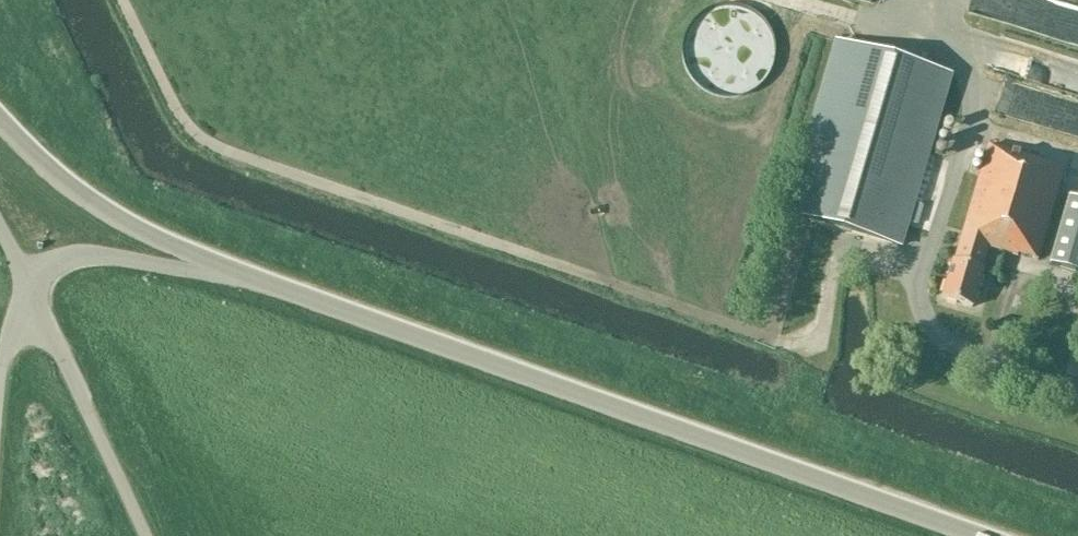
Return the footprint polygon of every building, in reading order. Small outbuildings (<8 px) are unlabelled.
[(897,246),(947,75),(839,44),(789,215),(897,246)] [(971,308),(989,248),(1037,262),(1063,170),(1045,165),(1046,162),(987,145),(941,299),(971,308)] [(1068,203),(1049,265),(1077,274),(1077,206),(1068,203)]
